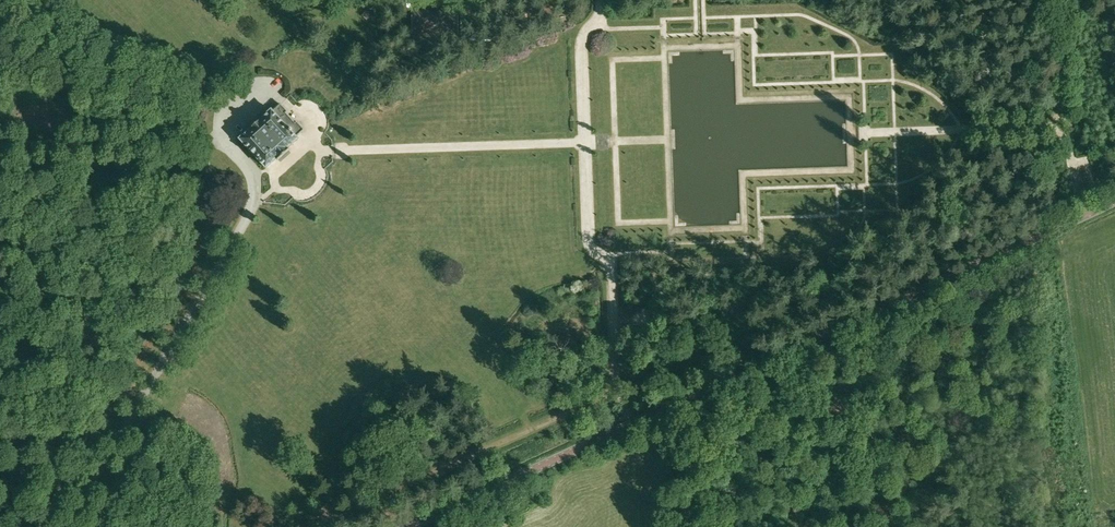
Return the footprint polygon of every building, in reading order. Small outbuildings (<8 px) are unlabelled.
[(369,5),(363,10),(370,17),(376,11),(369,5)] [(249,129),(239,138),(247,148),(257,158),(265,167),(275,159),(287,147),(297,138),(296,137),(279,119),(285,113),(287,111),(280,104),(272,111),(270,110),(260,119),(249,129)]
